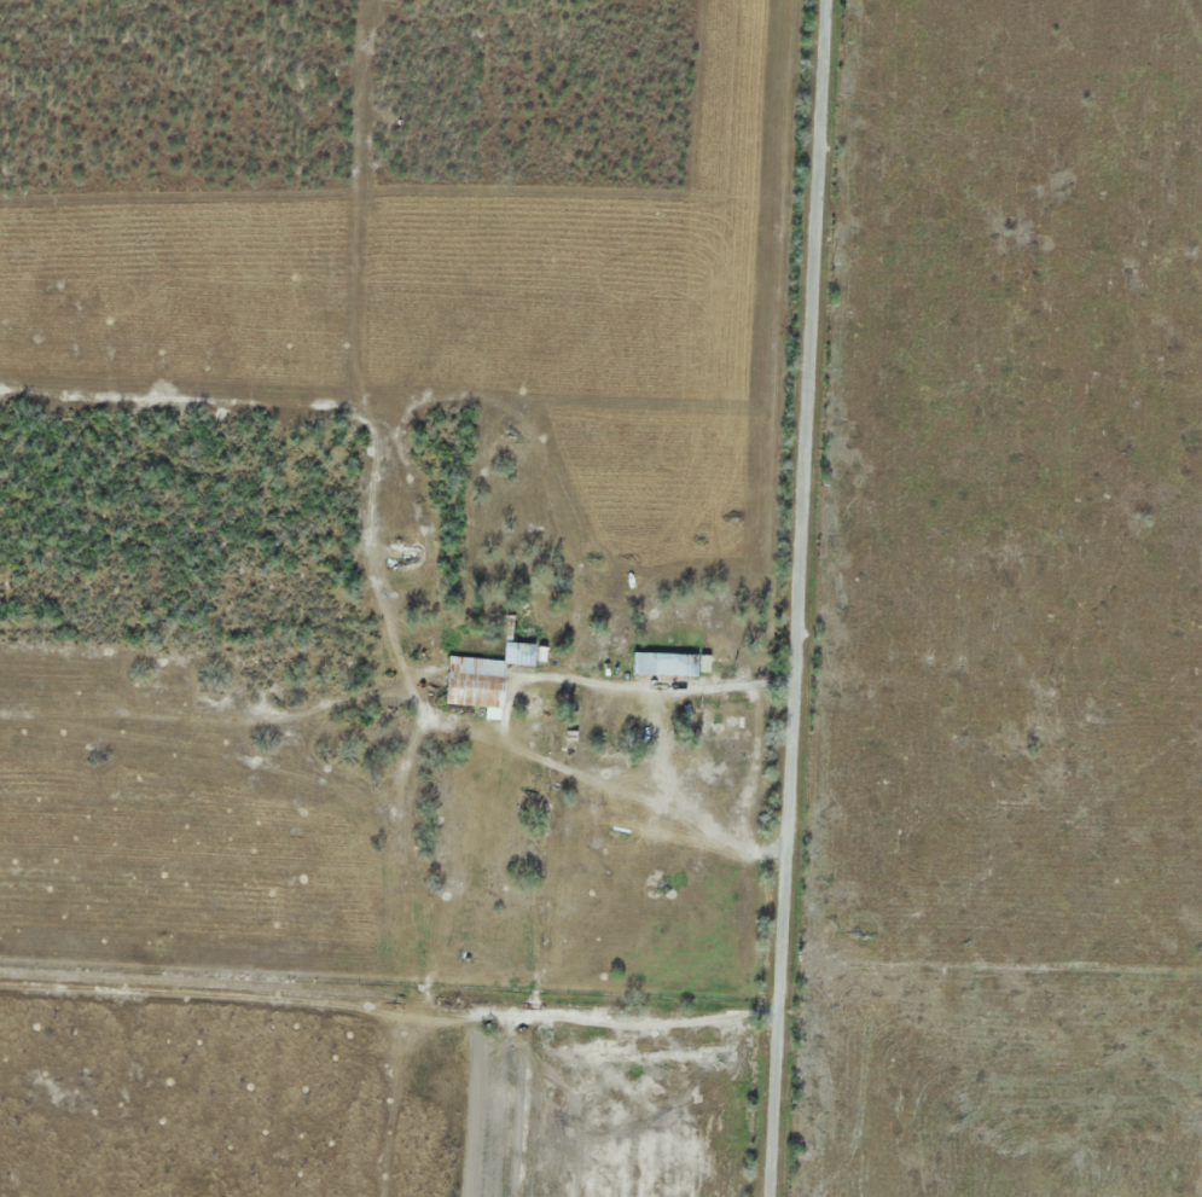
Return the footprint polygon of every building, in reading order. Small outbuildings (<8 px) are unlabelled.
[(497,710),(501,664),(530,666),(532,644),(502,641),(500,660),(445,655),(441,705),(497,710)] [(693,653),(631,653),(631,675),(693,675),(693,653)] [(699,737),(739,738),(740,707),(700,706),(699,737)]
